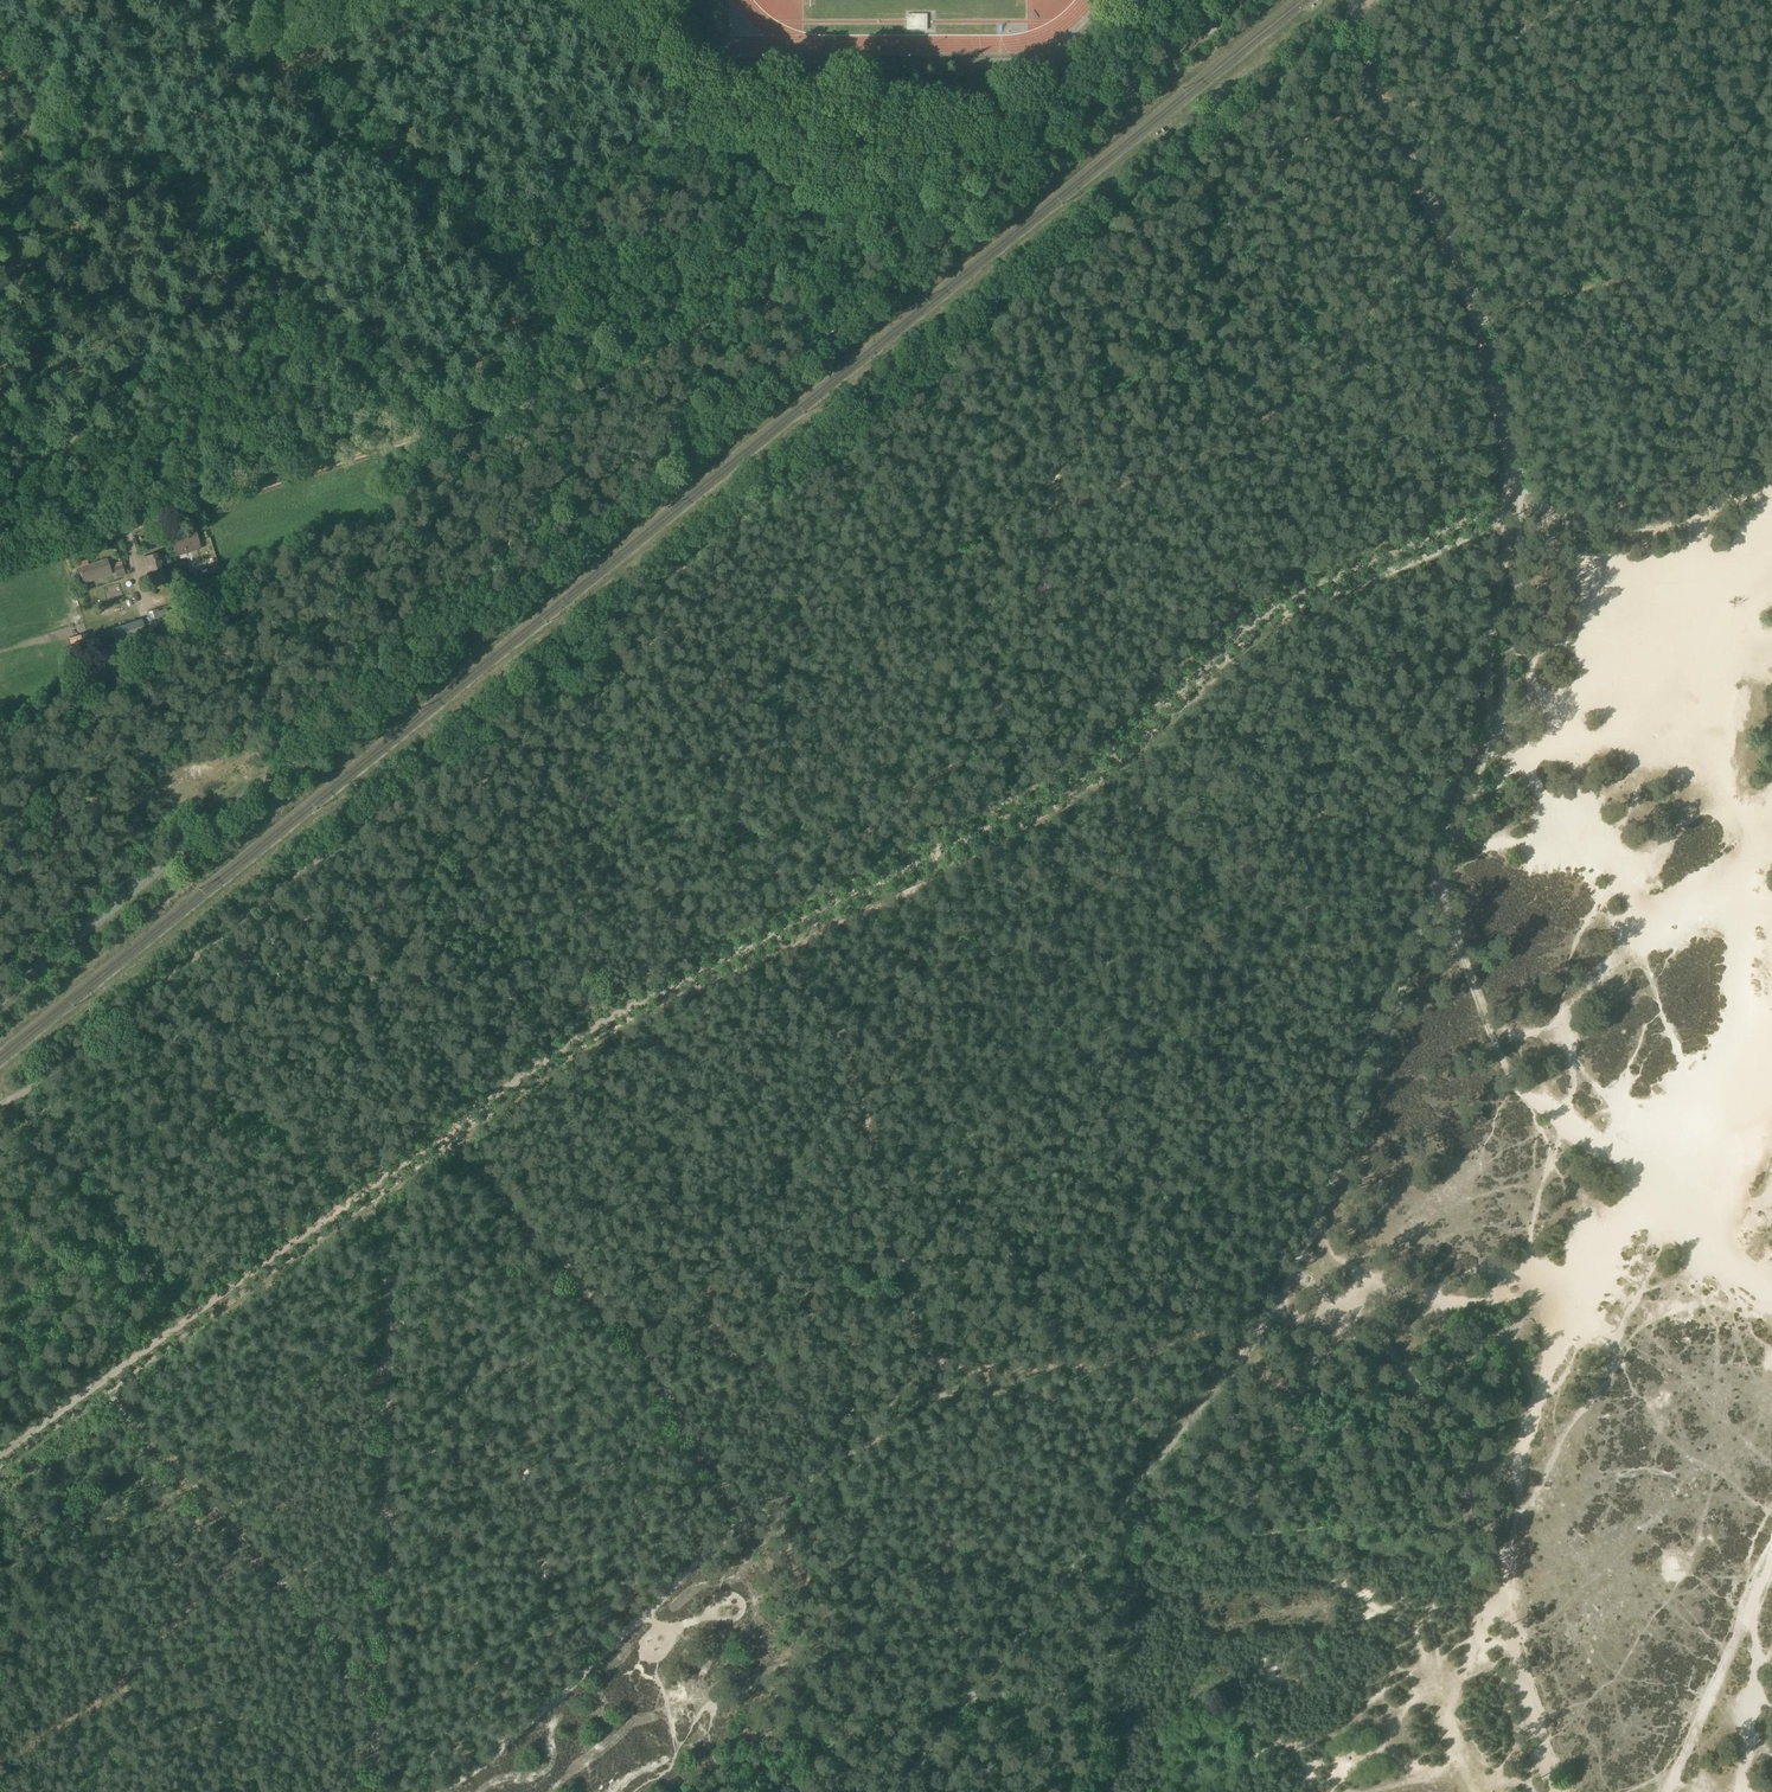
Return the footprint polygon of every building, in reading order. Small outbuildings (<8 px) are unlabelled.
[(750,65),(749,80),(763,81),(764,66),(750,65)] [(170,535),(176,555),(201,547),(194,528),(170,535)] [(158,552),(138,558),(142,570),(149,568),(152,578),(165,574),(162,565),(168,563),(165,556),(160,558),(158,552)] [(105,559),(88,565),(87,559),(78,562),(79,568),(84,584),(110,575),(109,571),(105,559)] [(113,567),(117,578),(126,575),(122,564),(113,567)] [(225,586),(221,573),(202,579),(206,592),(225,586)] [(157,612),(156,608),(146,611),(151,627),(161,624),(170,621),(167,609),(157,612)] [(140,618),(111,627),(115,641),(145,631),(140,618)] [(75,656),(92,651),(86,633),(69,638),(75,656)] [(1515,1315),(1508,1321),(1512,1326),(1520,1320),(1515,1315)] [(1306,1388),(1303,1382),(1294,1387),(1298,1393),(1306,1388)]
